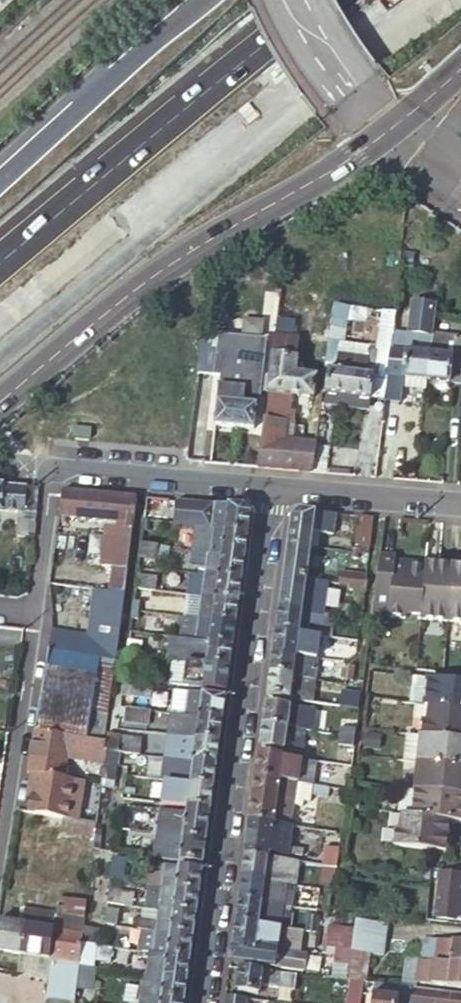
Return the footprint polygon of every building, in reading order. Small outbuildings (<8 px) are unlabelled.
[(330,324),(333,305),(316,302),(316,295),(304,293),(304,295),(279,292),(266,393),(280,395),(312,399),(316,379),(294,376),(297,360),(294,360),(297,342),(327,346),(328,339),(330,324)] [(391,332),(390,338),(386,375),(383,399),(399,401),(402,377),(427,380),(431,344),(433,334),(436,306),(411,303),(409,316),(407,335),(391,332)] [(391,332),(393,313),(392,313),(383,312),(378,352),(371,351),(371,359),(341,356),(339,372),(328,370),(325,394),(369,400),(370,397),(383,399),(386,375),(390,338),(391,332)] [(335,325),(330,324),(328,339),(342,341),(345,320),(335,319),(335,325)] [(213,375),(217,334),(202,332),(197,373),(213,375)] [(262,345),(263,340),(217,334),(213,375),(257,381),(261,352),(267,352),(268,346),(262,345)] [(433,334),(431,344),(460,348),(460,338),(433,334)] [(427,380),(460,384),(460,348),(431,344),(427,380)] [(207,423),(214,424),(217,400),(230,402),(232,386),(219,385),(218,394),(211,393),(207,423)] [(217,400),(214,424),(253,428),(255,405),(241,403),(243,388),(232,386),(230,402),(217,400)] [(278,408),(280,395),(266,393),(264,406),(278,408)] [(264,406),(256,468),(313,474),(316,444),(283,441),(285,423),(277,421),(278,408),(264,406)] [(0,485),(0,509),(35,513),(37,487),(0,485)] [(136,496),(62,489),(58,516),(106,520),(116,521),(109,569),(107,590),(124,592),(128,555),(136,496)] [(244,505),(146,497),(144,511),(157,512),(156,520),(195,525),(209,527),(248,533),(250,512),(244,505)] [(287,543),(310,546),(311,537),(315,512),(298,510),(290,516),(287,543)] [(331,539),(335,513),(315,512),(311,537),(331,539)] [(371,529),(373,517),(357,515),(356,528),(371,529)] [(116,521),(106,520),(100,567),(109,569),(116,521)] [(32,538),(34,523),(18,521),(16,536),(32,538)] [(206,550),(209,527),(195,525),(192,548),(192,549),(206,550)] [(244,556),(248,533),(209,527),(206,550),(206,551),(244,556)] [(369,545),(371,529),(356,528),(354,543),(369,545)] [(287,543),(282,575),(306,579),(310,546),(287,543)] [(204,562),(206,551),(206,550),(192,549),(190,560),(204,562)] [(241,578),(244,556),(206,551),(204,562),(203,574),(241,578)] [(380,553),(371,614),(403,617),(404,612),(419,613),(423,566),(393,564),(394,559),(394,555),(380,553)] [(423,566),(419,613),(418,618),(445,621),(450,564),(436,562),(436,567),(423,566)] [(450,564),(445,621),(460,622),(460,565),(450,564)] [(200,596),(203,574),(189,572),(186,594),(200,596)] [(339,573),(337,585),(348,586),(347,589),(365,590),(366,576),(339,573)] [(238,601),(241,578),(203,574),(200,596),(238,601)] [(136,575),(135,588),(154,590),(156,577),(136,575)] [(282,575),(278,607),(301,610),(306,579),(282,575)] [(301,610),(301,612),(314,614),(320,614),(325,583),(306,579),(301,610)] [(123,598),(124,592),(107,590),(94,589),(94,594),(123,598)] [(118,638),(123,598),(94,594),(93,594),(88,634),(118,638)] [(235,622),(238,601),(200,596),(197,617),(235,622)] [(278,607),(275,629),(298,633),(299,629),(301,612),(301,610),(278,607)] [(299,629),(298,633),(317,635),(320,614),(314,614),(301,612),(299,629)] [(320,614),(317,635),(332,637),(334,615),(324,613),(320,614)] [(193,639),(233,644),(235,622),(197,617),(193,639)] [(116,659),(118,638),(88,634),(51,629),(34,730),(69,735),(104,741),(105,741),(107,733),(114,675),(116,659)] [(275,629),(272,651),(295,654),(298,633),(275,629)] [(298,633),(295,654),(314,657),(317,635),(298,633)] [(171,658),(190,661),(193,639),(169,636),(166,658),(171,658)] [(190,661),(230,666),(233,644),(193,639),(190,661)] [(272,651),(269,672),(293,675),(295,654),(272,651)] [(295,654),(293,675),(311,678),(314,657),(295,654)] [(168,682),(187,684),(190,661),(171,658),(168,682)] [(116,659),(114,675),(128,677),(130,660),(116,659)] [(187,684),(226,690),(230,666),(190,661),(187,684)] [(269,672),(266,696),(289,699),(293,675),(269,672)] [(293,675),(289,699),(307,702),(311,678),(293,675)] [(460,709),(460,680),(432,677),(428,705),(433,705),(460,709)] [(149,698),(150,685),(129,682),(120,693),(120,694),(149,698)] [(173,712),(184,714),(187,690),(176,689),(173,689),(169,712),(173,712)] [(184,714),(222,719),(225,696),(187,690),(184,714)] [(358,709),(360,694),(342,691),(339,706),(348,708),(358,709)] [(265,703),(262,724),(286,728),(305,730),(307,731),(310,709),(265,703)] [(460,740),(460,709),(433,705),(431,721),(427,720),(425,735),(460,740)] [(146,724),(147,709),(124,706),(122,720),(146,724)] [(357,719),(358,709),(348,708),(347,717),(357,719)] [(166,734),(181,736),(184,714),(173,712),(169,712),(166,734)] [(181,736),(219,741),(222,719),(184,714),(181,736)] [(340,728),(356,729),(357,719),(347,717),(342,717),(340,728)] [(262,724),(259,746),(282,750),(286,728),(262,724)] [(286,728),(282,750),(302,752),(305,730),(286,728)] [(339,736),(354,738),(356,729),(340,728),(339,736)] [(34,730),(27,772),(34,773),(62,776),(65,757),(69,735),(34,730)] [(107,733),(105,741),(104,750),(118,752),(119,752),(121,736),(121,735),(107,733)] [(163,757),(178,759),(181,736),(166,734),(163,757)] [(69,735),(65,757),(100,763),(104,741),(69,735)] [(460,766),(460,740),(425,735),(422,761),(460,766)] [(121,736),(119,752),(128,753),(140,755),(142,739),(121,736)] [(178,759),(216,764),(219,741),(181,736),(178,759)] [(350,746),(353,747),(354,738),(339,736),(338,744),(350,746)] [(348,760),(350,746),(338,744),(336,758),(348,760)] [(103,765),(116,766),(118,752),(104,750),(103,765)] [(258,754),(254,777),(297,783),(300,760),(258,754)] [(171,781),(189,784),(190,779),(175,776),(178,759),(163,757),(160,780),(171,781)] [(189,784),(213,787),(216,764),(178,759),(175,776),(190,779),(189,784)] [(300,760),(297,783),(311,785),(313,785),(316,762),(300,760)] [(419,788),(460,793),(460,766),(422,761),(419,788)] [(103,765),(101,779),(114,781),(116,766),(103,765)] [(34,774),(33,780),(82,788),(83,782),(62,778),(34,774)] [(254,777),(251,799),(301,805),(303,792),(310,793),(311,785),(297,783),(254,777)] [(33,780),(27,817),(76,824),(82,788),(33,780)] [(335,788),(347,790),(348,781),(336,780),(335,788)] [(186,805),(210,808),(213,787),(189,784),(171,781),(168,803),(186,805)] [(311,785),(310,793),(310,794),(327,797),(328,787),(313,785),(311,785)] [(449,818),(460,819),(460,793),(419,788),(416,814),(449,818)] [(251,799),(249,820),(291,826),(305,828),(306,820),(300,819),(301,805),(251,799)] [(156,833),(206,840),(210,808),(186,805),(185,812),(159,809),(156,833)] [(416,814),(402,812),(400,829),(395,828),(393,845),(445,851),(449,818),(416,814)] [(249,820),(244,854),(268,858),(269,851),(288,854),(288,853),(302,855),(303,849),(288,847),(291,826),(249,820)] [(95,828),(93,849),(99,850),(102,829),(95,828)] [(320,840),(321,830),(309,829),(308,838),(320,840)] [(153,857),(202,864),(206,840),(156,833),(153,857)] [(323,865),(337,867),(339,851),(325,849),(323,865)] [(244,854),(240,877),(294,884),(297,885),(300,862),(268,858),(244,854)] [(114,858),(111,880),(122,882),(125,860),(114,858)] [(149,885),(160,887),(163,864),(152,863),(149,885)] [(160,887),(198,892),(201,869),(163,864),(160,887)] [(454,920),(458,893),(460,893),(460,887),(459,887),(460,876),(441,873),(434,917),(454,920)] [(240,877),(237,898),(284,905),(286,889),(293,890),(294,884),(240,877)] [(286,889),(284,905),(294,906),(297,885),(294,884),(293,890),(286,889)] [(146,907),(157,908),(160,887),(149,885),(146,907)] [(157,908),(195,913),(198,892),(160,887),(157,908)] [(110,889),(108,903),(133,906),(135,892),(110,889)] [(237,898),(234,920),(281,926),(283,912),(284,905),(237,898)] [(22,926),(24,926),(82,935),(83,926),(86,902),(70,900),(68,916),(25,909),(22,926)] [(108,907),(105,925),(113,926),(116,908),(108,907)] [(154,930),(192,935),(195,913),(157,908),(155,919),(154,930)] [(283,912),(281,926),(291,928),(292,913),(283,912)] [(309,912),(306,930),(312,931),(313,925),(318,926),(319,914),(309,912)] [(136,928),(154,930),(155,919),(133,916),(131,928),(136,928)] [(234,920),(231,943),(278,949),(281,926),(234,920)] [(353,951),(365,952),(367,936),(368,921),(357,920),(355,930),(353,950),(353,951)] [(387,924),(368,921),(367,936),(385,938),(387,924)] [(19,954),(24,926),(22,926),(0,922),(0,951),(19,954)] [(19,954),(20,954),(53,959),(79,963),(79,960),(81,942),(82,935),(24,926),(19,954)] [(83,926),(82,935),(81,942),(96,944),(98,928),(83,926)] [(281,926),(278,949),(300,953),(303,929),(291,928),(281,926)] [(353,950),(355,930),(330,927),(328,947),(339,948),(353,950)] [(165,953),(189,957),(192,935),(154,930),(136,928),(133,949),(165,953)] [(385,938),(367,936),(365,952),(369,953),(383,955),(385,938)] [(422,943),(420,960),(433,961),(436,939),(429,938),(428,944),(422,943)] [(460,965),(460,942),(436,939),(433,961),(436,962),(460,965)] [(96,944),(81,942),(79,960),(93,961),(96,944)] [(231,943),(229,961),(275,967),(278,949),(231,943)] [(337,963),(351,965),(353,951),(353,950),(339,948),(337,963)] [(278,949),(275,967),(304,971),(306,953),(300,953),(278,949)] [(361,982),(361,981),(365,952),(353,951),(351,965),(349,981),(361,982)] [(369,953),(365,952),(361,981),(366,981),(369,953)] [(145,975),(186,981),(189,957),(165,953),(165,959),(147,957),(145,975)] [(79,963),(53,959),(50,978),(76,981),(78,968),(78,965),(79,963)] [(433,961),(420,960),(417,981),(430,983),(433,961)] [(436,962),(433,961),(430,983),(460,987),(460,965),(436,962)] [(325,977),(349,981),(351,965),(337,963),(326,962),(325,977)] [(95,967),(78,965),(78,968),(83,968),(81,984),(76,983),(76,988),(92,990),(95,967)] [(296,974),(239,968),(235,991),(259,994),(261,985),(294,989),(296,974)] [(145,975),(142,994),(183,1000),(186,981),(145,975)] [(76,981),(50,978),(48,997),(74,1001),(76,988),(76,983),(76,981)] [(412,987),(382,983),(381,995),(372,993),(371,1002),(410,1002),(412,987)] [(412,987),(410,1002),(460,1002),(460,993),(412,987)] [(360,993),(348,991),(346,1002),(358,1002),(360,993)] [(141,1002),(183,1002),(183,1000),(142,994),(141,1002)]
